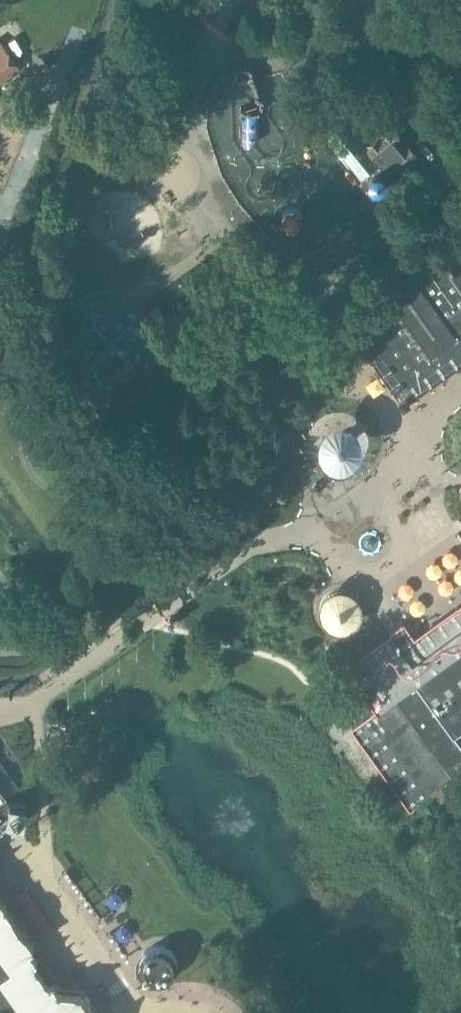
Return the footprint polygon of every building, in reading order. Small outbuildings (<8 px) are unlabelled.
[(21,67),(5,44),(0,47),(0,82),(21,67)] [(324,132),(359,181),(382,161),(368,144),(371,142),(360,129),(346,112),(327,127),(324,132)] [(359,181),(369,195),(420,153),(394,123),(371,142),(368,144),(382,161),(359,181)] [(156,142),(176,141),(175,132),(155,134),(156,142)] [(283,214),(284,226),(297,225),(295,212),(283,214)] [(455,280),(436,254),(386,289),(356,311),(345,320),(392,385),(405,376),(414,388),(460,355),(460,288),(455,280)] [(346,431),(345,474),(379,475),(381,432),(346,431)] [(439,577),(446,588),(460,580),(460,564),(459,565),(460,566),(439,577)] [(313,610),(314,616),(316,622),(320,627),(326,631),(332,634),(338,635),(345,634),(351,631),(356,627),(360,622),(363,616),(363,610),(363,603),(360,597),(356,592),(351,588),(345,585),(338,584),(332,585),(326,588),(320,592),(316,597),(314,603),(313,610)] [(431,611),(434,597),(420,595),(417,609),(431,611)] [(353,727),(410,806),(451,776),(456,782),(460,779),(460,746),(453,736),(460,730),(460,609),(416,641),(407,628),(394,637),(391,633),(390,634),(393,638),(353,666),(381,706),(353,727)] [(1,822),(11,815),(19,809),(18,807),(15,809),(6,797),(0,788),(0,823),(1,822)] [(36,833),(55,835),(56,826),(37,823),(36,833)] [(0,981),(23,1012),(91,1012),(79,992),(52,988),(28,951),(0,908),(0,952),(14,971),(0,981)] [(154,946),(149,947),(145,950),(142,954),(140,959),(140,964),(140,969),(142,973),(145,977),(149,980),(154,982),(159,983),(163,982),(168,980),(172,977),(175,973),(177,969),(178,964),(177,959),(175,954),(172,950),(168,947),(163,946),(159,945),(154,946)] [(0,981),(14,971),(0,952),(0,1011),(2,1012),(23,1012),(0,981)]
